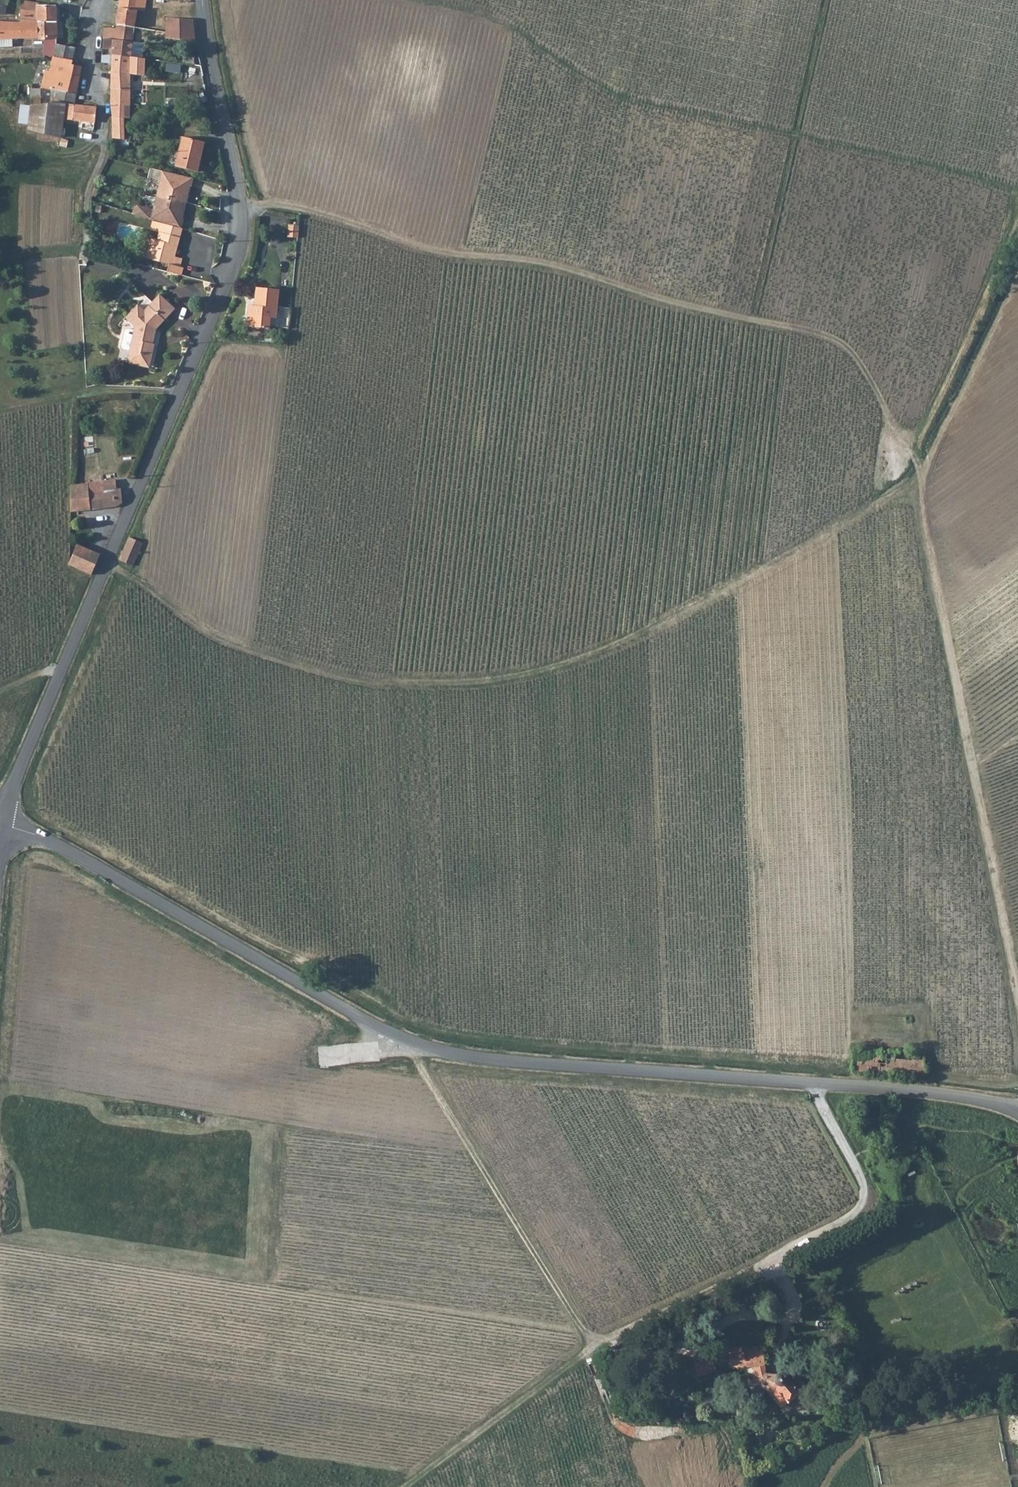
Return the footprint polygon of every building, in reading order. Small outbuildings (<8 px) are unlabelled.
[(22,17),(40,18),(58,19),(58,3),(39,1),(32,0),(23,0),(22,17)] [(118,27),(139,29),(143,0),(122,0),(118,27)] [(143,33),(159,35),(161,17),(145,15),(143,33)] [(169,37),(198,42),(194,19),(169,17),(169,37)] [(7,39),(7,42),(13,42),(13,39),(40,38),(40,40),(46,40),(43,55),(52,57),(73,61),(76,46),(74,46),(57,43),(57,36),(40,36),(40,19),(22,18),(21,22),(0,21),(0,39),(7,39)] [(40,36),(57,36),(58,26),(58,19),(40,18),(40,19),(40,36)] [(116,40),(138,42),(139,32),(139,29),(118,27),(106,26),(105,38),(116,40)] [(104,47),(114,49),(116,40),(105,38),(104,47)] [(138,42),(116,40),(114,49),(113,54),(136,57),(138,42)] [(128,118),(133,118),(134,73),(148,75),(150,59),(142,58),(136,57),(113,54),(103,53),(102,62),(112,63),(111,102),(115,114),(115,117),(128,118)] [(73,61),(52,57),(51,71),(46,71),(43,90),(33,89),(32,100),(36,101),(36,103),(53,104),(58,101),(67,102),(67,104),(75,105),(82,65),(72,65),(73,61)] [(32,130),(64,137),(66,119),(67,104),(67,102),(58,101),(53,104),(36,103),(32,130)] [(98,106),(75,105),(67,104),(66,119),(97,122),(98,106)] [(30,124),(31,106),(22,105),(21,124),(30,124)] [(115,117),(116,137),(132,139),(133,135),(128,134),(128,118),(115,117)] [(181,150),(177,165),(198,170),(205,140),(185,136),(181,150)] [(160,186),(189,194),(191,185),(193,185),(195,177),(164,169),(160,186)] [(189,194),(160,186),(158,193),(188,201),(189,194)] [(135,213),(153,218),(164,221),(183,228),(186,218),(184,217),(188,201),(158,193),(154,210),(140,205),(137,207),(135,213)] [(164,221),(161,231),(181,237),(184,228),(183,228),(164,221)] [(290,225),(289,237),(300,238),(301,226),(290,225)] [(147,253),(155,255),(154,259),(170,264),(168,271),(182,274),(184,267),(182,266),(184,258),(175,255),(176,252),(178,253),(182,237),(181,237),(161,231),(158,239),(151,238),(147,253)] [(270,326),(289,328),(291,309),(277,307),(279,290),(255,287),(253,306),(248,305),(246,327),(270,330),(270,326)] [(134,327),(127,363),(149,368),(155,345),(153,344),(156,329),(175,309),(159,294),(144,310),(138,304),(126,318),(134,327)] [(87,484),(71,486),(71,512),(90,510),(115,508),(122,503),(121,489),(117,489),(115,480),(113,480),(112,472),(102,474),(102,481),(87,482),(87,484)] [(119,560),(132,566),(143,544),(129,538),(119,560)] [(77,544),(68,564),(91,575),(100,554),(77,544)] [(853,1074),(924,1079),(923,1051),(852,1050),(853,1074)] [(732,1346),(728,1347),(731,1365),(752,1363),(760,1380),(761,1380),(769,1386),(776,1394),(782,1403),(802,1390),(800,1387),(786,1373),(766,1372),(765,1344),(732,1346)] [(714,1356),(713,1351),(693,1356),(698,1372),(718,1366),(714,1356)]
